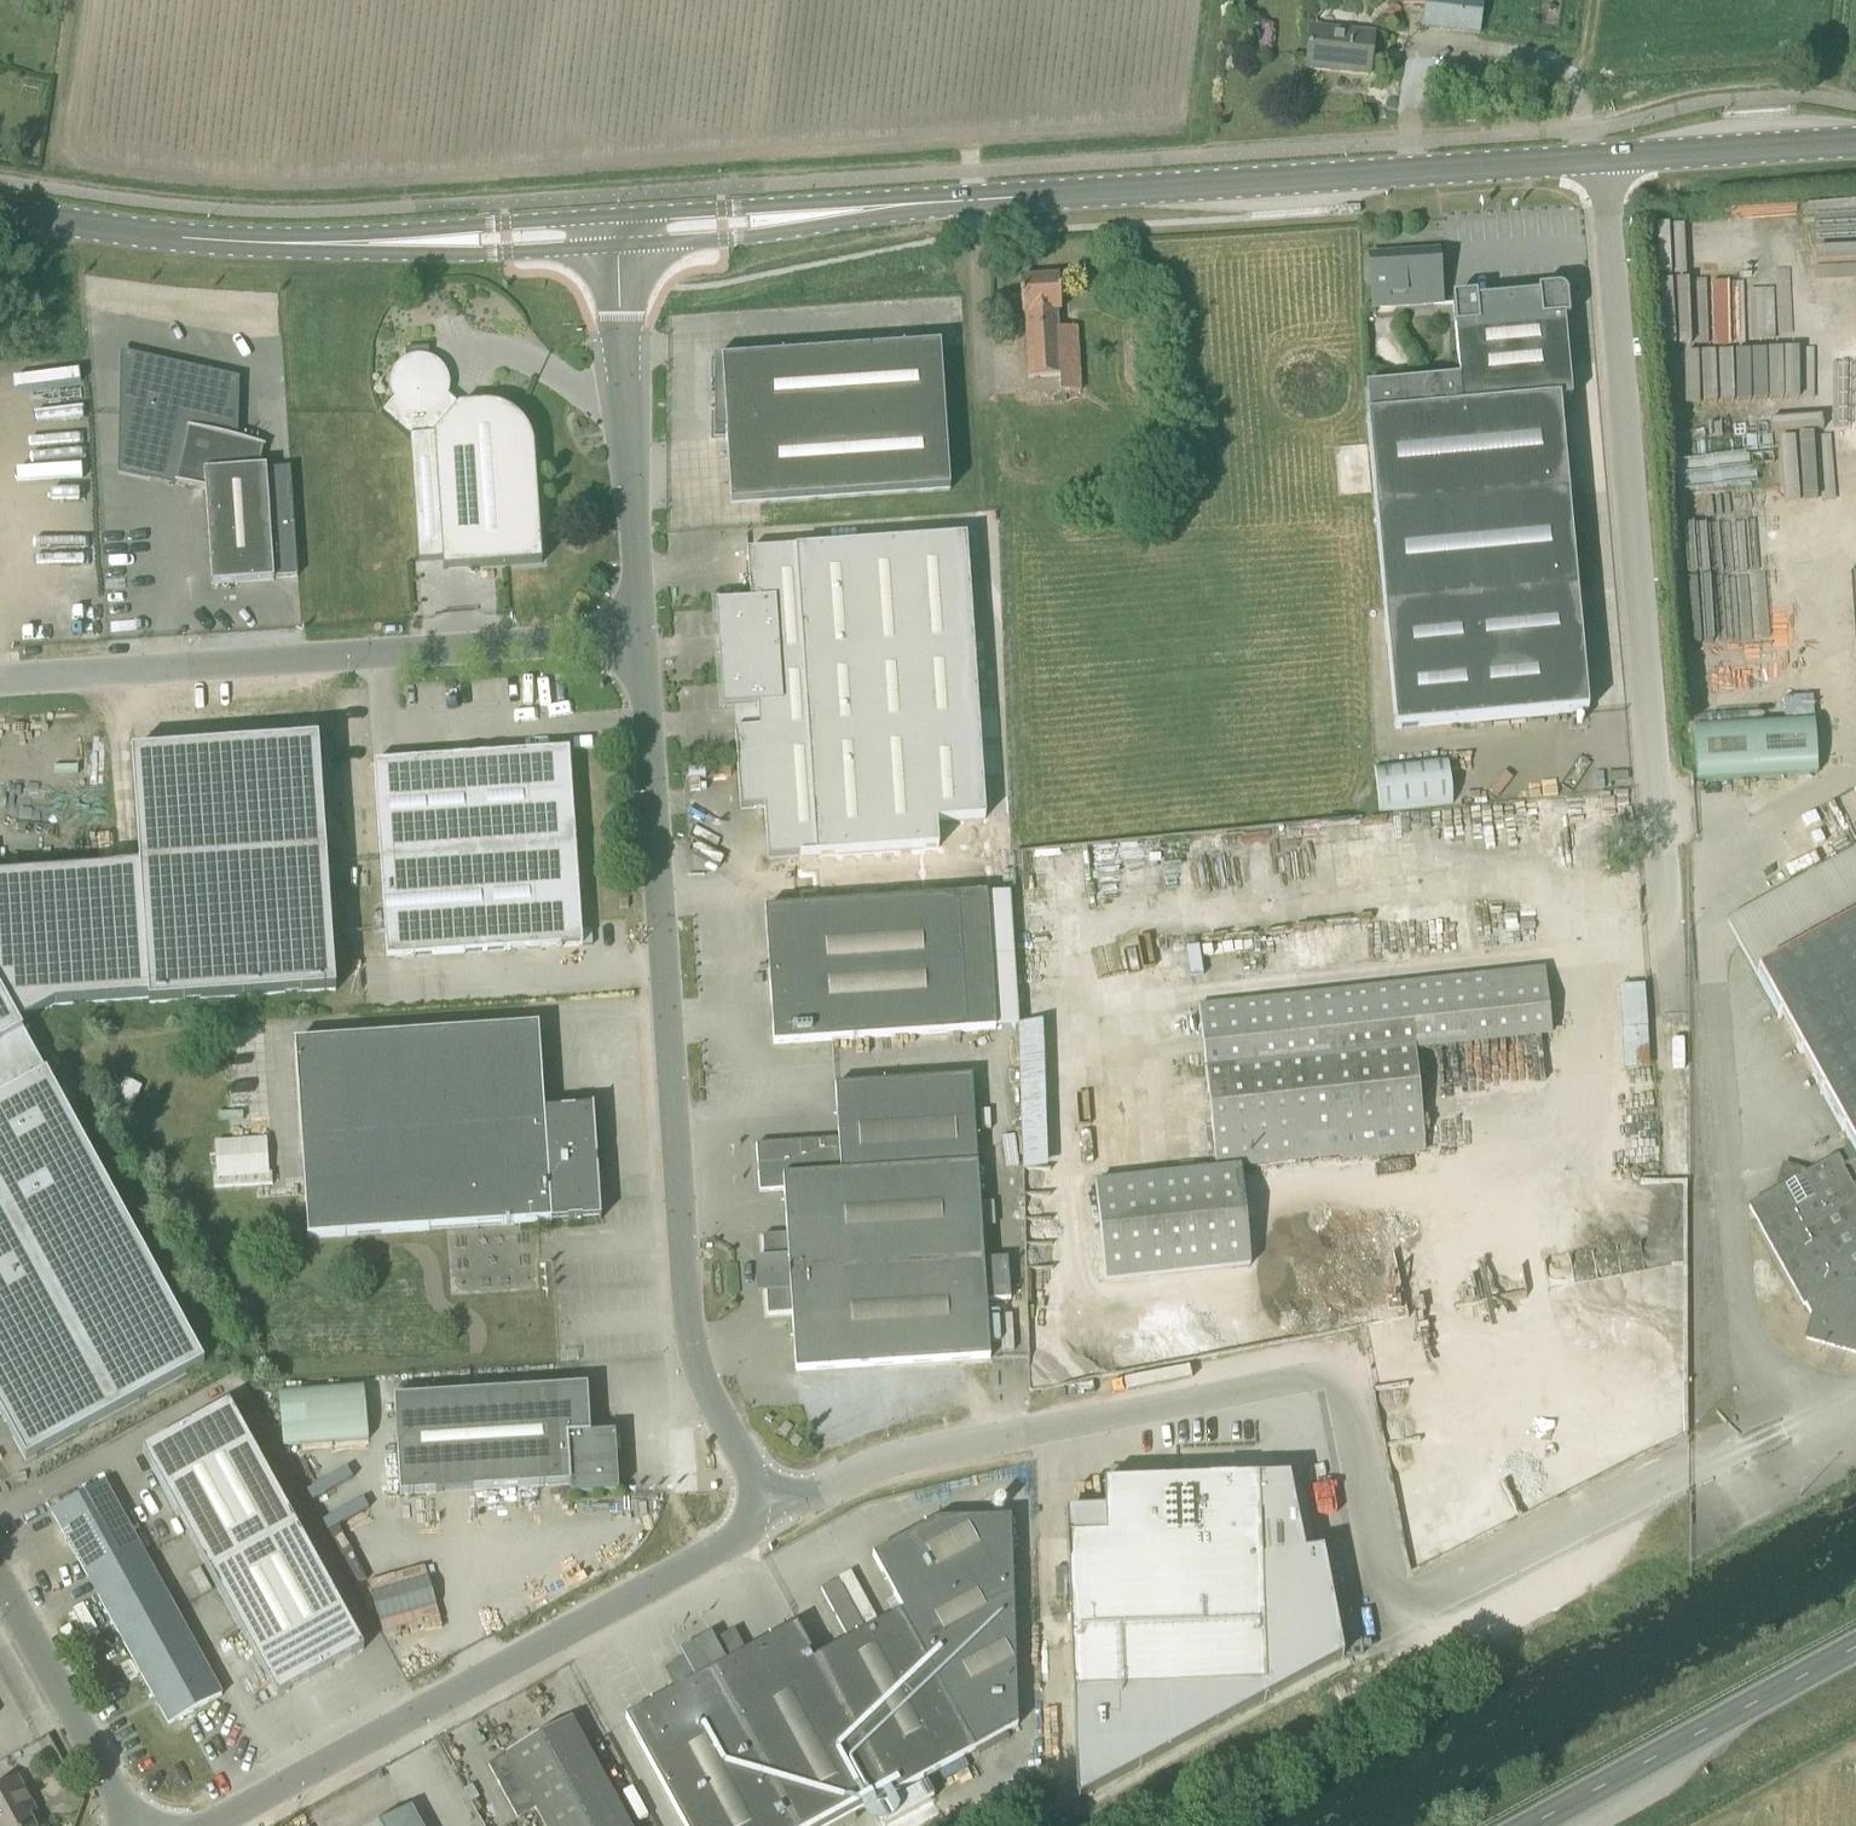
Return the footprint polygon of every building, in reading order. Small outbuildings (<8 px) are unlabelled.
[(1423,27),(1480,34),(1484,0),(1426,0),(1423,27)] [(1312,29),(1307,69),(1330,72),(1331,67),(1343,69),(1342,74),(1369,77),(1374,36),(1312,29)] [(1370,257),(1372,294),(1374,309),(1391,308),(1391,297),(1408,296),(1408,291),(1441,289),(1438,252),(1403,254),(1403,257),(1396,258),(1396,260),(1388,260),(1388,256),(1370,257)] [(1082,392),(1078,328),(1058,329),(1057,312),(1061,312),(1059,277),(1020,280),(1023,314),(1026,314),(1029,374),(1000,376),(1001,397),(1082,392)] [(1569,316),(1567,299),(1567,296),(1565,294),(1563,292),(1560,291),(1557,290),(1538,292),(1538,297),(1477,303),(1476,298),(1452,300),(1459,381),(1365,389),(1367,420),(1560,402),(1572,401),(1564,316),(1569,316)] [(746,360),(715,360),(715,437),(726,436),(731,507),(951,492),(941,347),(746,360)] [(489,406),(482,406),(461,408),(448,397),(449,393),(450,389),(450,386),(449,382),(448,378),(447,375),(445,371),(443,368),(441,366),(438,363),(436,362),(435,361),(432,360),(428,359),(427,358),(423,358),(421,358),(418,358),(414,359),(411,360),(408,361),(403,363),(401,364),(399,366),(398,367),(396,369),(394,373),(393,375),(392,377),(391,381),(391,383),(391,385),(391,387),(391,390),(391,392),(391,394),(392,396),(393,398),(393,400),(381,414),(411,439),(419,559),(443,557),(444,571),(542,564),(535,452),(534,445),(532,438),(529,432),(525,426),(520,421),(515,416),(509,412),(503,409),(496,407),(489,406)] [(212,586),(274,582),(267,469),(259,470),(264,448),(266,448),(266,447),(234,440),(236,383),(124,360),(120,474),(176,483),(176,485),(206,492),(212,586)] [(1367,420),(1376,516),(1569,498),(1560,402),(1367,420)] [(1578,596),(1577,592),(1569,498),(1376,516),(1385,615),(1578,596)] [(967,539),(748,554),(751,604),(717,607),(723,711),(758,708),(760,731),(736,733),(741,811),(765,809),(769,860),(940,848),(938,823),(986,820),(967,539)] [(1588,713),(1578,596),(1385,615),(1396,731),(1588,713)] [(1756,725),(1695,728),(1698,782),(1759,779),(1756,725)] [(47,1079),(21,1030),(55,1012),(150,1005),(336,993),(319,742),(132,755),(140,868),(0,877),(0,1104),(47,1079)] [(570,751),(375,764),(388,960),(583,947),(570,751)] [(1380,813),(1454,805),(1449,760),(1375,768),(1380,813)] [(1757,977),(1855,922),(1855,854),(1855,852),(1727,922),(1757,977)] [(987,896),(958,898),(804,908),(804,903),(802,903),(802,908),(765,910),(769,968),(759,970),(760,971),(769,969),(774,1046),(996,1031),(987,896)] [(1757,977),(1855,1156),(1855,922),(1757,977)] [(1427,1147),(1417,1048),(1552,1033),(1545,971),(1199,1007),(1216,1172),(1242,1169),(1242,1167),(1427,1147)] [(1617,1051),(1641,1051),(1642,986),(1617,986),(1617,1051)] [(1034,1024),(1016,1025),(1019,1167),(1037,1167),(1034,1024)] [(309,1239),(600,1219),(600,1221),(602,1221),(594,1107),(593,1107),(593,1109),(545,1112),(539,1027),(296,1043),(309,1239)] [(793,1315),(796,1373),(991,1360),(987,1303),(1011,1302),(1008,1261),(984,1262),(978,1165),(972,1078),(836,1087),(839,1141),(757,1146),(760,1193),(784,1191),(787,1236),(763,1237),(768,1316),(793,1315)] [(0,1104),(0,1414),(27,1463),(204,1367),(47,1079),(0,1104)] [(264,1178),(263,1140),(208,1141),(209,1179),(264,1178)] [(1843,1171),(1837,1160),(1802,1179),(1798,1173),(1793,1172),(1784,1177),(1782,1183),(1785,1189),(1750,1208),(1804,1306),(1805,1305),(1813,1319),(1807,1340),(1855,1354),(1855,1163),(1843,1171)] [(1106,1283),(1252,1266),(1242,1169),(1216,1172),(1217,1174),(1096,1187),(1106,1283)] [(591,1436),(588,1387),(394,1400),(401,1496),(570,1485),(571,1495),(619,1493),(616,1435),(591,1436)] [(271,1393),(274,1447),(359,1442),(357,1389),(271,1393)] [(364,1651),(230,1406),(143,1453),(277,1699),(364,1651)] [(1290,1478),(1104,1485),(1106,1538),(1067,1539),(1077,1802),(1344,1658),(1324,1552),(1305,1556),(1290,1478)] [(105,1484),(52,1513),(169,1726),(223,1696),(129,1526),(105,1484)] [(976,1751),(1018,1727),(1011,1519),(938,1522),(873,1557),(903,1612),(816,1659),(798,1626),(747,1653),(735,1632),(666,1670),(677,1691),(626,1719),(685,1825),(837,1825),(976,1751)] [(536,1810),(545,1825),(630,1825),(572,1721),(507,1756),(536,1810)] [(536,1810),(507,1756),(488,1766),(518,1820),(536,1810)] [(28,1816),(35,1812),(18,1781),(0,1791),(0,1825),(33,1825),(28,1816)] [(411,1808),(378,1825),(420,1825),(411,1808)]
